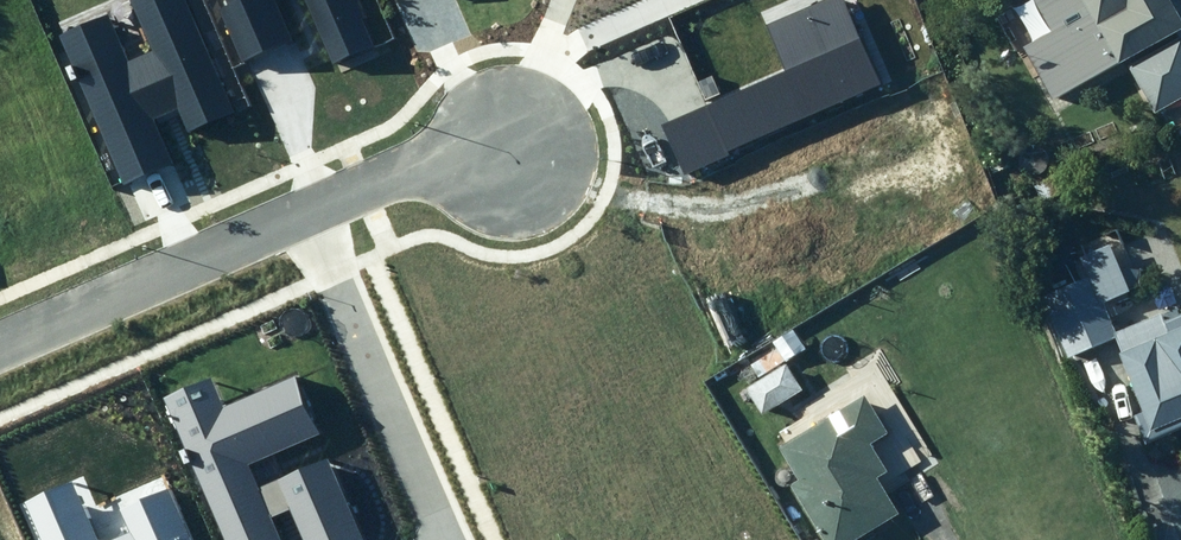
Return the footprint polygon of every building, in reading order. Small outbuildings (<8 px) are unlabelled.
[(1074,22),(1054,34),(1083,86),(1115,68),(1116,69),(1122,66),(1150,118),(1180,101),(1180,1),(1180,0),(1062,0),(1074,22)] [(1063,176),(1034,189),(1041,204),(1070,191),(1063,176)] [(1027,202),(1013,208),(1019,223),(1033,218),(1027,202)] [(1116,360),(1139,418),(1129,421),(1140,448),(1180,431),(1180,320),(1161,328),(1158,319),(1113,337),(1101,307),(1126,296),(1107,249),(1076,262),(1085,283),(1040,302),(1065,364),(1112,344),(1118,359),(1116,360)] [(775,352),(749,368),(756,380),(782,364),(775,352)] [(782,368),(745,392),(762,420),(800,396),(782,368)] [(776,451),(796,485),(788,490),(817,539),(860,539),(895,519),(874,484),(885,477),(868,449),(885,438),(862,400),(776,451)]
